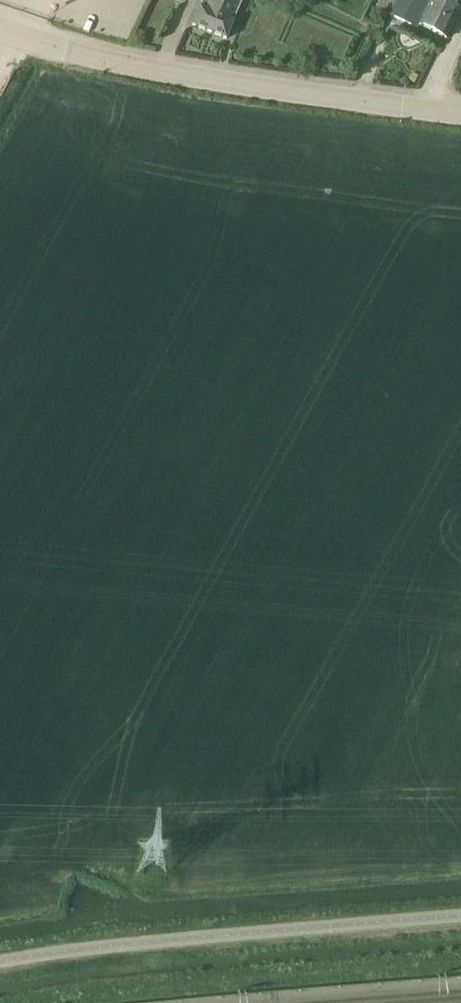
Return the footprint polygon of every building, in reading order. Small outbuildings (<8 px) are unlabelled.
[(201,9),(199,9),(192,27),(225,41),(233,22),(243,0),(204,0),(201,9)] [(388,17),(416,31),(418,26),(431,0),(418,0),(416,5),(405,0),(396,0),(388,17)] [(418,26),(445,40),(460,8),(460,0),(431,0),(418,26)]
